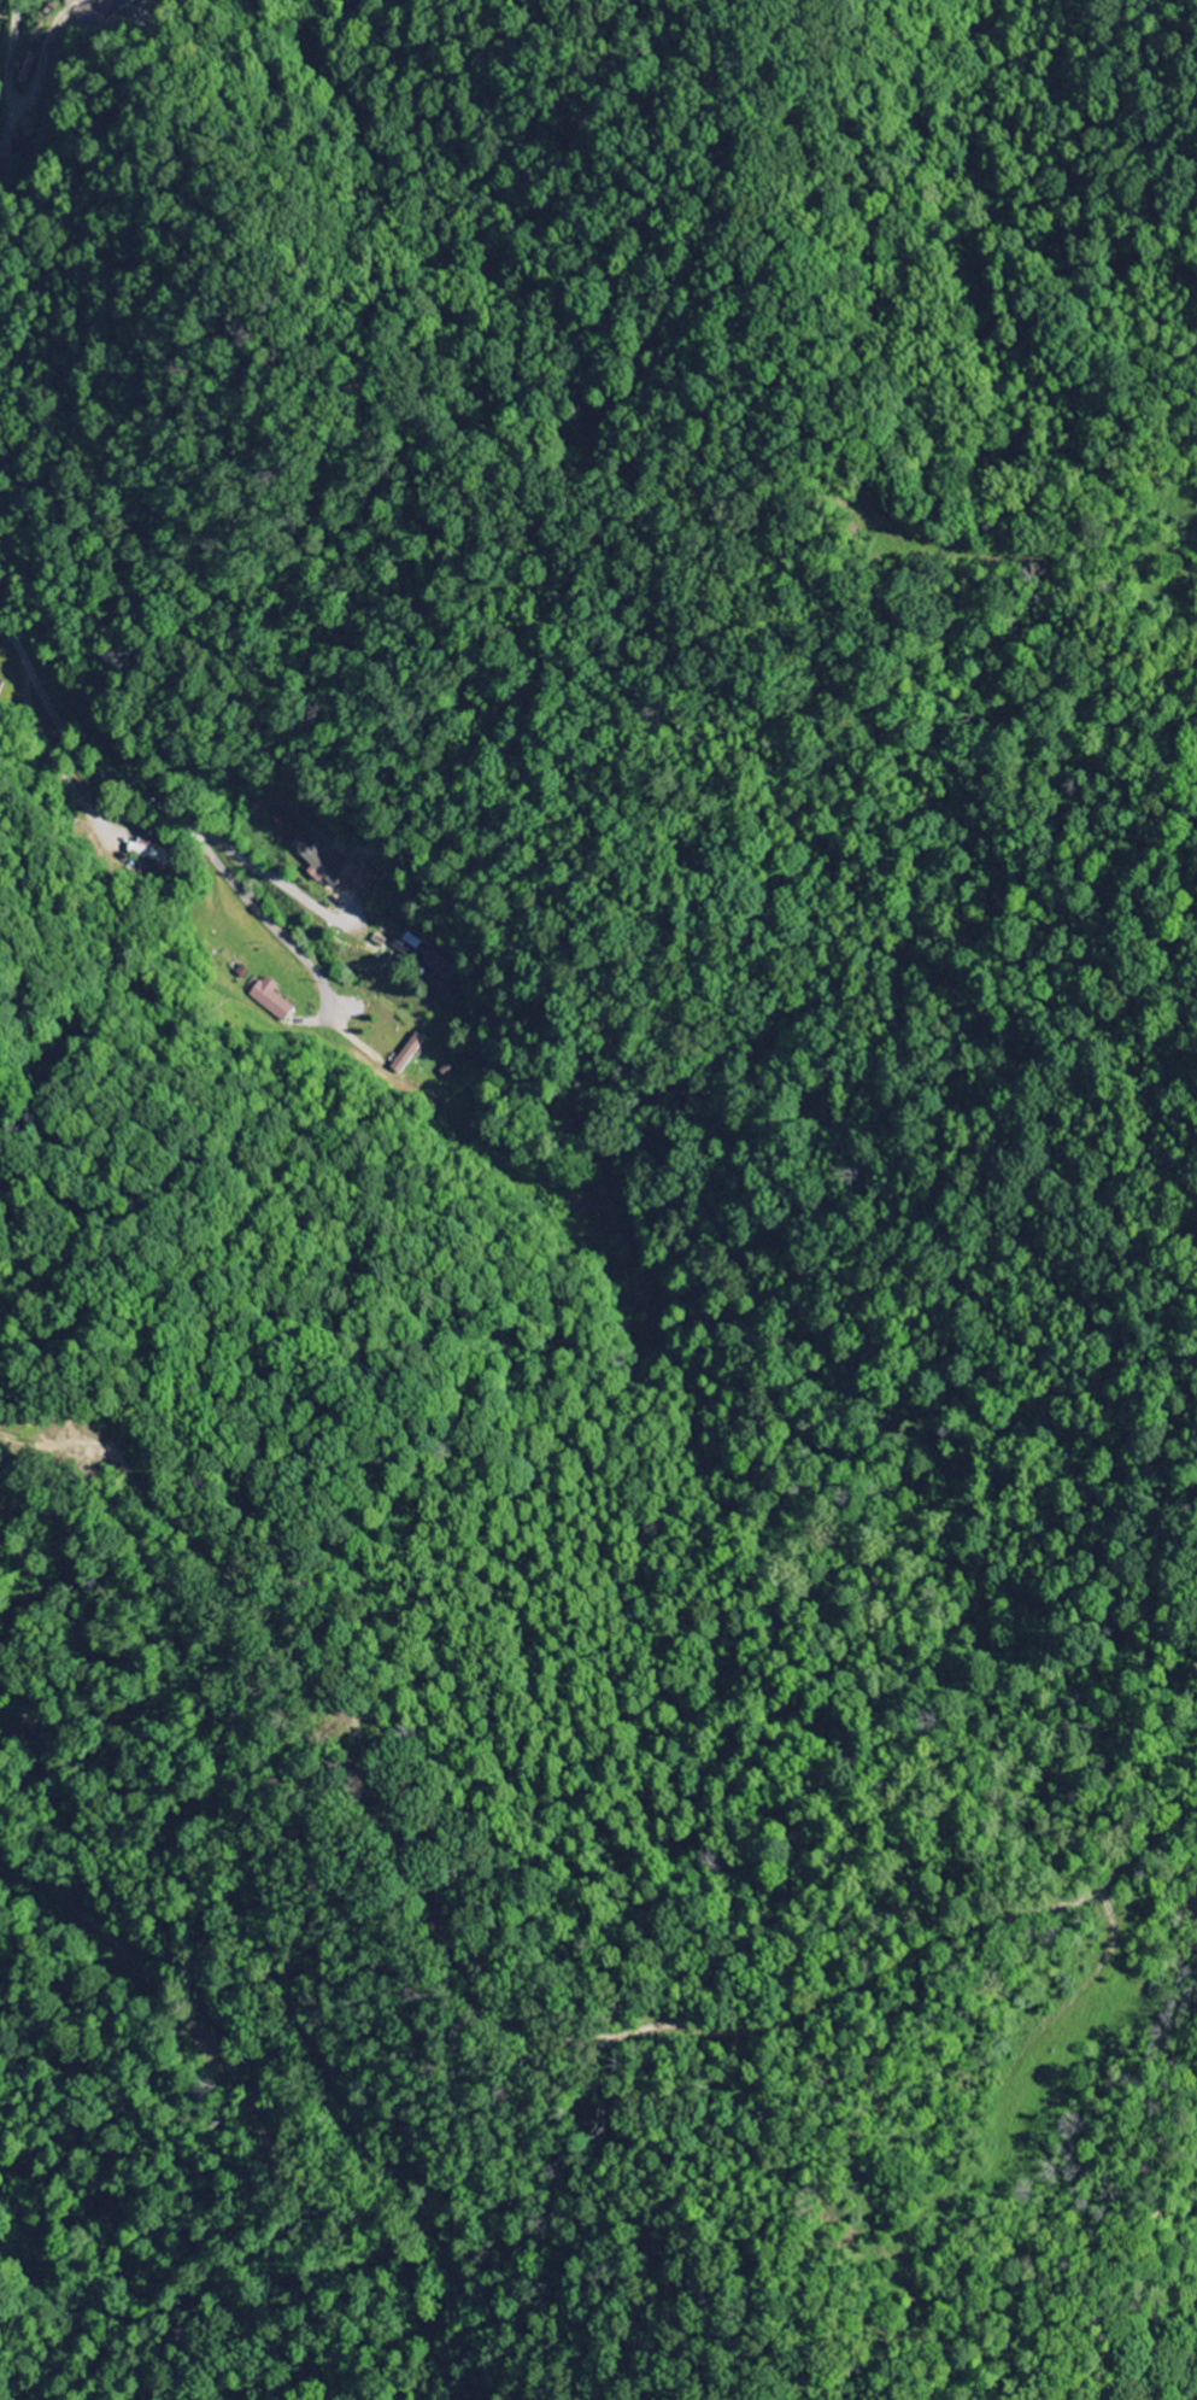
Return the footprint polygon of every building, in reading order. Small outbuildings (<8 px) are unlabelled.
[(339,880),(297,837),(288,846),(330,889),(339,880)] [(126,855),(168,863),(170,854),(151,850),(152,844),(129,840),(126,855)] [(417,969),(445,986),(456,967),(429,950),(417,969)] [(272,993),(276,986),(262,976),(247,998),(283,1023),(293,1008),(272,993)] [(405,1067),(423,1041),(412,1033),(394,1060),(405,1067)]
